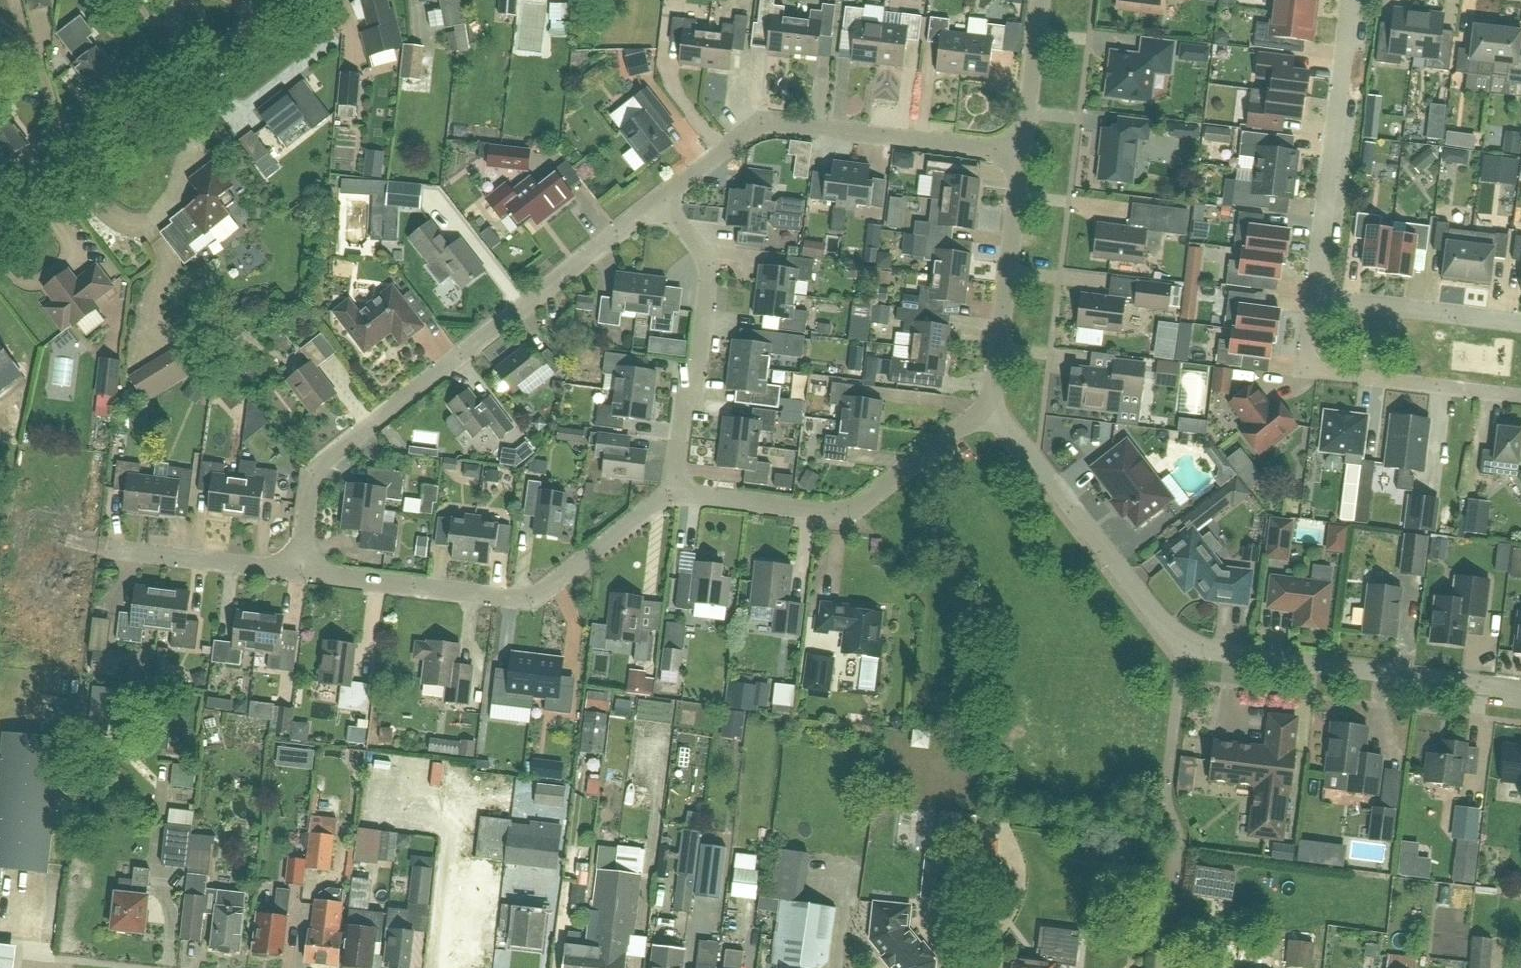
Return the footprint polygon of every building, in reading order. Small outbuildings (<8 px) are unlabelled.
[(33,12),(56,7),(54,0),(30,0),(33,12)] [(367,20),(370,33),(362,35),(368,58),(403,49),(393,11),(389,12),(386,0),(359,0),(351,6),(352,7),(358,22),(367,20)] [(450,29),(454,28),(465,26),(460,0),(444,0),(450,29)] [(520,0),(502,0),(501,15),(519,17),(520,0)] [(767,52),(792,55),(796,19),(784,17),(785,8),(774,7),(774,0),(761,0),(758,29),(770,31),(767,52)] [(1117,9),(1163,15),(1165,0),(1118,0),(1117,9)] [(1272,13),(1316,18),(1318,0),(1274,0),(1272,13)] [(522,3),(517,51),(542,54),(548,6),(522,3)] [(792,55),(817,58),(820,33),(832,34),(835,7),(823,6),(822,13),(811,12),(810,21),(796,19),(792,55)] [(854,35),(850,62),(877,65),(882,25),(883,13),(846,9),(843,33),(854,35)] [(1408,14),(1409,11),(1395,10),(1392,34),(1380,32),(1376,63),(1400,66),(1402,55),(1414,57),(1419,16),(1408,14)] [(1284,39),(1313,43),(1316,18),(1272,13),(1271,25),(1257,24),(1254,48),(1283,51),(1284,39)] [(1441,39),(1443,16),(1430,14),(1430,17),(1419,16),(1414,57),(1426,58),(1425,69),(1449,72),(1453,41),(1441,39)] [(877,65),(903,68),(906,41),(918,42),(921,18),(902,15),(900,27),(882,25),(877,65)] [(96,49),(96,50),(88,39),(94,35),(81,17),(58,35),(79,63),(73,67),(95,96),(118,79),(96,49)] [(705,69),(729,72),(732,51),(744,52),(748,18),(735,17),(734,27),(723,25),(722,35),(709,34),(705,69)] [(966,35),(948,33),(949,21),(930,19),(927,44),(938,45),(935,73),(961,76),(966,35)] [(968,19),(966,35),(961,76),(988,79),(991,52),(1003,53),(1006,28),(986,26),(987,21),(968,19)] [(671,40),(683,41),(680,66),(705,69),(709,34),(696,32),(697,22),(673,20),(671,40)] [(1459,50),(1456,73),(1478,76),(1492,78),(1492,76),(1494,64),(1498,25),(1474,22),(1471,51),(1459,50)] [(1492,76),(1506,77),(1506,84),(1520,86),(1520,57),(1519,57),(1520,39),(1520,28),(1498,25),(1494,64),(1492,76)] [(465,26),(454,28),(459,53),(470,51),(465,26)] [(1173,45),(1143,41),(1141,57),(1112,53),(1106,97),(1150,102),(1154,73),(1170,75),(1173,45)] [(423,81),(427,47),(407,45),(403,79),(423,81)] [(1181,45),(1179,61),(1208,65),(1210,48),(1181,45)] [(649,74),(644,55),(626,59),(630,78),(649,74)] [(1306,98),(1306,97),(1309,74),(1292,72),(1293,60),(1259,55),(1256,78),(1272,80),(1271,92),(1270,93),(1304,97),(1304,98),(1306,98)] [(342,75),(338,117),(356,119),(360,76),(342,75)] [(284,92),(257,113),(277,139),(303,120),(313,133),(331,119),(304,83),(287,96),(284,92)] [(1304,97),(1270,93),(1271,92),(1252,90),(1248,127),(1282,131),(1284,119),(1301,121),(1304,98),(1304,97)] [(621,134),(647,166),(671,146),(657,128),(669,119),(646,91),(635,100),(646,114),(622,132),(621,134)] [(1367,107),(1381,109),(1382,98),(1369,96),(1367,107)] [(646,114),(635,100),(611,119),(622,132),(646,114)] [(1431,106),(1429,122),(1443,124),(1445,107),(1431,106)] [(5,162),(8,160),(9,162),(18,155),(16,153),(26,145),(13,128),(15,126),(8,117),(5,118),(0,111),(0,156),(5,162)] [(1100,148),(1102,148),(1098,181),(1132,185),(1135,164),(1133,161),(1136,140),(1148,141),(1151,123),(1119,119),(1117,132),(1102,130),(1100,148)] [(1170,137),(1201,141),(1202,127),(1171,123),(1170,137)] [(1229,144),(1230,132),(1205,128),(1203,141),(1229,144)] [(256,165),(269,155),(252,132),(239,142),(256,165)] [(1296,177),(1299,153),(1275,150),(1277,138),(1243,133),(1240,157),(1256,159),(1254,172),(1296,177)] [(1505,140),(1504,152),(1519,154),(1520,142),(1505,140)] [(490,168),(532,172),(534,150),(492,145),(493,144),(483,143),(481,159),(491,160),(490,168)] [(801,157),(810,158),(812,146),(799,144),(798,153),(801,157)] [(1363,144),(1361,165),(1373,166),(1375,145),(1363,144)] [(635,172),(645,164),(633,149),(623,157),(635,172)] [(1429,150),(1420,157),(1428,166),(1436,159),(1429,150)] [(1445,150),(1444,161),(1462,163),(1463,152),(1445,150)] [(896,154),(894,166),(914,168),(916,156),(896,154)] [(1484,155),(1482,170),(1515,174),(1517,159),(1484,155)] [(188,182),(189,183),(200,198),(170,223),(172,226),(160,236),(177,258),(184,266),(195,257),(189,249),(190,248),(190,247),(204,236),(205,237),(231,217),(226,211),(236,203),(229,193),(234,189),(214,162),(188,182)] [(851,166),(832,164),(830,180),(826,180),(826,175),(814,173),(811,201),(836,204),(834,219),(832,219),(830,237),(843,239),(846,211),(851,166)] [(929,164),(928,177),(935,177),(933,188),(934,188),(932,199),(936,200),(942,201),(941,203),(976,207),(979,182),(959,179),(961,168),(929,164)] [(382,179),(384,167),(367,165),(365,177),(382,179)] [(846,211),(856,212),(857,207),(882,210),(885,182),(872,181),(871,185),(867,185),(869,168),(851,166),(846,211)] [(1269,197),(1294,200),(1296,177),(1254,172),(1253,184),(1237,182),(1234,206),(1268,210),(1269,197)] [(749,193),(732,191),(729,210),(802,219),(804,203),(782,200),(781,205),(770,204),(773,179),(745,176),(744,188),(749,189),(749,193)] [(921,176),(918,197),(932,199),(933,188),(935,177),(928,177),(921,176)] [(574,198),(557,177),(539,190),(531,179),(512,194),(506,186),(486,202),(501,220),(510,213),(519,224),(529,216),(537,227),(574,198)] [(343,181),(342,196),(375,197),(374,229),(383,229),(383,217),(384,206),(385,183),(343,181)] [(389,184),(387,206),(396,207),(420,209),(422,187),(389,184)] [(940,216),(941,203),(942,201),(936,200),(932,199),(930,215),(940,216)] [(927,237),(927,239),(947,241),(948,229),(973,232),(976,207),(941,203),(940,216),(930,215),(929,224),(929,225),(927,237)] [(1195,205),(1194,221),(1203,222),(1205,206),(1195,205)] [(395,218),(396,207),(387,206),(384,206),(383,217),(395,218)] [(1185,236),(1188,212),(1153,208),(1150,232),(1163,233),(1185,236)] [(729,210),(727,228),(744,230),(743,234),(738,234),(737,246),(764,250),(767,225),(771,225),(771,227),(774,231),(800,234),(802,219),(729,210)] [(1290,232),(1285,231),(1285,232),(1263,229),(1264,216),(1239,213),(1236,238),(1248,239),(1247,250),(1247,251),(1287,256),(1288,242),(1289,242),(1290,232)] [(1357,214),(1354,239),(1367,241),(1363,268),(1378,270),(1378,274),(1387,275),(1392,235),(1393,235),(1393,231),(1380,229),(1382,217),(1357,214)] [(890,229),(904,231),(905,217),(891,216),(890,229)] [(916,222),(915,235),(927,237),(929,225),(929,224),(916,222)] [(1449,225),(1437,223),(1434,251),(1445,253),(1442,282),(1466,285),(1472,233),(1449,230),(1449,225)] [(403,248),(405,226),(390,224),(388,247),(403,248)] [(452,278),(462,291),(485,273),(461,242),(451,250),(431,224),(410,241),(429,266),(426,269),(440,287),(452,278)] [(1387,275),(1401,276),(1401,277),(1411,278),(1412,273),(1414,251),(1427,253),(1430,227),(1405,224),(1404,236),(1393,235),(1392,235),(1387,275)] [(1145,231),(1099,225),(1095,258),(1141,264),(1143,255),(1145,231)] [(868,226),(867,233),(881,234),(881,227),(868,226)] [(1145,231),(1143,255),(1156,256),(1161,251),(1163,233),(1150,232),(1145,231)] [(1466,285),(1490,288),(1494,259),(1505,260),(1508,236),(1496,235),(1496,236),(1472,233),(1466,285)] [(914,237),(903,236),(901,256),(912,257),(914,239),(914,237)] [(912,257),(911,260),(924,262),(924,263),(934,264),(932,277),(967,281),(970,256),(945,253),(947,241),(927,239),(914,237),(914,239),(912,257)] [(1516,237),(1513,261),(1520,262),(1520,238),(1516,237)] [(805,242),(803,256),(816,258),(818,243),(805,242)] [(1192,248),(1188,285),(1200,286),(1204,249),(1192,248)] [(866,249),(865,264),(875,265),(876,250),(866,249)] [(1286,265),(1287,256),(1247,251),(1247,250),(1243,250),(1241,263),(1229,261),(1226,286),(1251,289),(1253,276),(1280,280),(1281,265),(1286,265)] [(795,297),(797,281),(812,283),(814,262),(787,258),(786,270),(760,267),(757,292),(795,297)] [(56,309),(54,313),(55,316),(56,320),(59,323),(63,324),(67,324),(70,322),(75,328),(79,326),(98,311),(93,305),(113,289),(97,269),(77,284),(69,274),(46,291),(58,306),(56,309)] [(880,270),(878,285),(890,286),(892,272),(880,270)] [(641,277),(616,274),(613,300),(602,299),(598,325),(620,328),(621,313),(637,315),(641,277)] [(663,306),(667,281),(641,277),(637,315),(652,317),(650,332),(671,335),(675,308),(663,306)] [(932,277),(930,290),(920,289),(919,300),(907,299),(906,311),(930,314),(939,315),(941,303),(964,306),(967,281),(932,277)] [(1136,308),(1171,312),(1171,307),(1182,308),(1184,289),(1174,287),(1174,285),(1139,281),(1136,308)] [(1200,286),(1188,285),(1183,319),(1196,320),(1200,286)] [(393,289),(360,314),(351,302),(335,314),(366,354),(392,334),(401,346),(423,329),(393,289)] [(879,290),(878,301),(887,302),(888,291),(879,290)] [(757,292),(754,317),(779,320),(778,332),(805,335),(807,313),(793,311),(795,297),(757,292)] [(1276,336),(1277,335),(1278,321),(1279,321),(1280,311),(1275,311),(1253,308),(1254,296),(1229,293),(1226,317),(1238,319),(1237,330),(1237,331),(1276,336)] [(1124,301),(1082,295),(1078,327),(1120,332),(1124,301)] [(580,310),(595,312),(597,298),(581,296),(580,310)] [(875,306),(872,323),(889,325),(891,308),(875,306)] [(98,311),(79,326),(87,336),(106,321),(98,311)] [(904,322),(903,335),(912,336),(911,349),(946,354),(949,328),(928,326),(930,314),(906,311),(904,322)] [(851,322),(849,340),(867,342),(869,325),(851,322)] [(1173,361),(1178,325),(1162,323),(1157,359),(1173,361)] [(1181,323),(1176,361),(1188,363),(1192,325),(1181,323)] [(820,326),(819,333),(831,335),(831,328),(820,326)] [(1276,345),(1277,336),(1277,335),(1276,336),(1237,331),(1237,330),(1233,329),(1231,342),(1219,340),(1216,365),(1241,368),(1243,356),(1270,359),(1271,344),(1276,345)] [(759,345),(733,342),(730,367),(768,371),(770,356),(801,360),(804,338),(760,333),(759,345)] [(192,339),(132,377),(148,404),(209,366),(192,339)] [(685,359),(686,345),(666,342),(665,356),(685,359)] [(287,383),(312,415),(336,396),(317,370),(328,362),(313,343),(301,352),(311,364),(287,383)] [(527,347),(496,371),(499,376),(493,381),(491,388),(496,394),(503,394),(509,389),(513,394),(536,376),(543,385),(563,370),(548,351),(537,360),(527,347)] [(22,376),(21,375),(15,368),(12,364),(0,348),(0,392),(22,376)] [(911,349),(909,362),(891,360),(889,384),(921,388),(923,376),(943,378),(946,354),(911,349)] [(653,398),(657,373),(630,370),(632,358),(606,354),(603,375),(606,376),(604,392),(616,393),(653,398)] [(867,358),(863,386),(875,387),(878,359),(867,358)] [(102,359),(98,396),(119,398),(124,362),(102,359)] [(1113,376),(1073,371),(1068,405),(1101,408),(1100,412),(1119,414),(1121,392),(1141,394),(1145,365),(1115,362),(1113,376)] [(1158,362),(1156,386),(1176,388),(1178,365),(1158,362)] [(850,363),(850,370),(861,371),(862,364),(850,363)] [(730,367),(727,391),(753,395),(751,407),(778,410),(781,389),(767,387),(768,371),(730,367)] [(1189,411),(1214,411),(1214,368),(1190,368),(1189,411)] [(1231,395),(1234,370),(1217,368),(1215,393),(1231,395)] [(879,428),(882,403),(854,400),(855,388),(832,385),(829,406),(843,408),(841,424),(879,428)] [(1259,456),(1296,427),(1276,401),(1269,406),(1254,386),(1230,404),(1246,424),(1239,430),(1259,456)] [(500,441),(515,430),(491,400),(481,407),(470,392),(448,409),(455,417),(448,422),(447,427),(456,439),(466,431),(473,440),(489,427),(500,441)] [(624,420),(650,424),(653,398),(616,393),(614,408),(599,406),(596,428),(623,431),(624,420)] [(804,403),(796,402),(795,413),(803,413),(804,403)] [(751,422),(724,418),(721,444),(758,449),(760,433),(774,435),(777,413),(753,410),(751,422)] [(1325,412),(1320,452),(1346,455),(1345,465),(1348,465),(1361,467),(1358,491),(1371,493),(1375,463),(1362,461),(1367,417),(1325,412)] [(1422,472),(1429,421),(1393,416),(1387,468),(1422,472)] [(841,424),(839,439),(826,437),(823,461),(847,464),(848,450),(876,453),(879,428),(841,424)] [(1502,424),(1501,428),(1498,428),(1495,453),(1483,451),(1480,475),(1492,477),(1492,475),(1517,478),(1520,444),(1520,426),(1502,424)] [(560,440),(586,443),(587,430),(562,427),(560,440)] [(642,482),(645,453),(621,450),(623,438),(592,435),(590,447),(607,449),(604,477),(642,482)] [(1127,440),(1090,469),(1137,529),(1174,500),(1180,507),(1189,500),(1169,475),(1160,482),(1127,440)] [(518,450),(526,460),(533,454),(526,444),(518,450)] [(721,444),(717,469),(745,472),(744,484),(768,487),(770,465),(756,464),(758,449),(721,444)] [(1241,450),(1227,460),(1249,488),(1262,478),(1241,450)] [(444,469),(457,470),(458,461),(445,459),(444,469)] [(154,480),(140,478),(141,466),(118,463),(114,492),(127,494),(124,512),(150,515),(154,480)] [(239,481),(235,516),(260,519),(262,501),(274,502),(278,473),(256,470),(257,465),(241,463),(239,481)] [(239,481),(224,479),(226,467),(203,464),(199,493),(211,495),(209,513),(235,516),(239,481)] [(1348,465),(1341,521),(1354,522),(1358,491),(1361,467),(1348,465)] [(169,482),(154,480),(150,515),(176,519),(178,504),(189,505),(189,502),(190,502),(194,473),(181,471),(181,475),(170,474),(169,482)] [(487,471),(486,480),(498,482),(499,473),(487,471)] [(405,475),(378,472),(375,489),(348,486),(345,508),(384,513),(385,501),(402,503),(405,475)] [(805,474),(800,484),(812,491),(817,480),(805,474)] [(776,476),(774,488),(792,490),(793,478),(776,476)] [(1236,478),(1181,522),(1190,533),(1192,532),(1194,534),(1230,505),(1233,509),(1250,495),(1236,478)] [(530,483),(526,509),(538,511),(534,536),(562,539),(563,529),(572,530),(575,527),(578,510),(575,506),(566,505),(566,503),(567,495),(541,491),(542,484),(530,483)] [(587,484),(585,492),(594,493),(595,485),(587,484)] [(426,485),(422,514),(434,515),(436,503),(439,503),(441,487),(426,485)] [(1367,524),(1371,493),(1358,491),(1354,522),(1367,524)] [(1410,495),(1406,529),(1438,533),(1442,499),(1410,495)] [(1474,495),(1469,528),(1493,531),(1498,499),(1474,495)] [(345,508),(343,531),(370,534),(368,552),(395,555),(399,527),(382,525),(384,513),(345,508)] [(453,545),(451,561),(470,563),(476,518),(466,517),(465,523),(440,520),(437,547),(449,549),(450,544),(453,545)] [(470,563),(488,565),(490,549),(495,550),(494,554),(507,556),(510,528),(485,525),(486,520),(476,518),(470,563)] [(1272,518),(1267,559),(1291,562),(1296,521),(1272,518)] [(1330,526),(1329,534),(1345,536),(1346,528),(1330,526)] [(1250,574),(1216,570),(1217,563),(1210,555),(1219,548),(1209,536),(1201,542),(1194,534),(1192,532),(1190,533),(1188,535),(1184,531),(1164,547),(1175,561),(1166,567),(1185,591),(1195,584),(1199,590),(1207,591),(1206,599),(1246,604),(1250,574)] [(1426,578),(1430,537),(1407,534),(1402,575),(1426,578)] [(419,538),(417,555),(426,557),(428,539),(419,538)] [(1244,547),(1243,561),(1257,563),(1259,549),(1244,547)] [(1514,550),(1511,577),(1520,578),(1520,551),(1514,550)] [(718,567),(695,564),(693,576),(680,575),(675,610),(694,612),(695,604),(727,608),(730,581),(717,580),(718,567)] [(792,568),(756,564),(756,565),(760,566),(758,579),(754,583),(751,607),(776,610),(773,634),(798,637),(802,607),(787,605),(792,568)] [(1296,610),(1294,626),(1325,630),(1330,585),(1272,578),(1268,609),(1285,611),(1285,609),(1296,610)] [(1468,616),(1485,618),(1490,582),(1456,578),(1453,600),(1436,598),(1430,643),(1464,647),(1468,616)] [(1369,586),(1363,634),(1396,638),(1402,591),(1369,586)] [(163,592),(137,589),(133,615),(120,614),(117,642),(142,645),(144,628),(159,630),(163,592)] [(159,630),(173,632),(171,649),(196,652),(200,624),(187,622),(190,595),(163,592),(159,630)] [(609,628),(607,641),(636,644),(634,663),(646,665),(650,632),(638,631),(642,599),(613,596),(609,628)] [(818,619),(816,633),(828,635),(828,632),(845,634),(843,654),(862,656),(880,658),(882,643),(878,643),(881,616),(863,614),(864,611),(821,606),(820,619),(818,619)] [(261,616),(237,613),(233,650),(230,650),(228,666),(241,668),(243,652),(256,653),(261,616)] [(256,653),(269,655),(267,671),(281,673),(283,656),(280,656),(284,619),(261,616),(256,653)] [(607,641),(609,628),(593,626),(590,650),(606,652),(607,641)] [(417,661),(425,661),(423,685),(447,688),(445,703),(469,706),(472,676),(473,669),(458,667),(460,647),(450,646),(447,642),(442,641),(438,645),(428,643),(427,644),(419,644),(415,647),(414,656),(417,661)] [(325,643),(320,685),(342,688),(340,710),(368,713),(371,687),(351,685),(355,647),(325,643)] [(667,649),(664,672),(683,674),(685,651),(667,649)] [(98,651),(94,673),(120,677),(124,652),(108,650),(108,652),(98,651)] [(533,697),(538,657),(512,654),(509,680),(495,679),(492,705),(532,710),(534,697),(533,697)] [(809,654),(805,689),(832,693),(837,657),(809,654)] [(533,697),(534,697),(546,699),(545,712),(571,715),(575,688),(561,687),(564,660),(538,657),(533,697)] [(630,675),(628,693),(644,695),(646,677),(630,675)] [(730,682),(727,707),(754,711),(754,706),(768,708),(772,685),(758,683),(757,686),(730,682)] [(776,684),(773,705),(793,708),(795,687),(776,684)] [(97,686),(92,734),(110,736),(115,688),(97,686)] [(589,691),(587,708),(609,711),(611,694),(589,691)] [(235,704),(234,711),(246,713),(248,702),(239,700),(235,704)] [(291,736),(295,709),(282,707),(279,734),(291,736)] [(588,712),(583,752),(605,755),(610,715),(588,712)] [(725,712),(724,726),(743,728),(745,714),(725,712)] [(1213,743),(1209,781),(1256,786),(1250,836),(1282,840),(1288,790),(1292,791),(1296,753),(1292,752),(1296,720),(1270,716),(1266,749),(1213,743)] [(938,718),(927,717),(926,731),(936,732),(938,718)] [(1364,755),(1368,729),(1332,724),(1326,772),(1350,775),(1348,793),(1377,796),(1382,757),(1364,755)] [(366,730),(349,728),(347,742),(364,744),(366,730)] [(393,734),(389,730),(381,729),(380,741),(392,742),(393,734)] [(0,881),(2,881),(3,869),(49,874),(63,741),(4,735),(0,770),(0,881)] [(462,742),(461,756),(474,758),(475,743),(462,742)] [(1466,749),(1467,745),(1444,742),(1442,756),(1428,754),(1424,783),(1461,787),(1463,774),(1475,775),(1478,750),(1466,749)] [(1506,746),(1502,782),(1520,784),(1520,747),(1506,746)] [(314,752),(279,748),(277,766),(312,770),(314,752)] [(415,782),(418,758),(371,752),(368,776),(415,782)] [(1182,758),(1177,790),(1192,791),(1196,760),(1182,758)] [(551,761),(549,778),(564,780),(566,763),(551,761)] [(478,762),(477,770),(491,771),(492,763),(478,762)] [(173,765),(171,787),(192,788),(193,767),(173,765)] [(606,792),(609,774),(599,772),(595,790),(606,792)] [(537,805),(566,808),(568,788),(540,784),(537,805)] [(1394,843),(1398,811),(1374,807),(1370,840),(1394,843)] [(1457,807),(1453,839),(1460,839),(1454,881),(1475,884),(1480,840),(1478,840),(1482,810),(1457,807)] [(313,816),(309,869),(334,871),(339,819),(313,816)] [(477,859),(477,860),(493,862),(556,870),(561,829),(531,825),(530,830),(513,827),(513,822),(482,818),(477,859)] [(193,829),(167,826),(162,866),(188,869),(193,829)] [(696,875),(701,831),(685,829),(679,873),(696,875)] [(396,863),(400,834),(385,832),(381,861),(396,863)] [(632,833),(632,842),(627,842),(626,859),(653,859),(653,833),(632,833)] [(404,847),(409,842),(410,836),(401,835),(399,847),(404,847)] [(193,836),(189,872),(181,941),(201,943),(204,913),(216,915),(212,952),(240,955),(247,895),(219,892),(211,878),(215,839),(193,836)] [(1360,836),(1331,837),(1332,862),(1361,861),(1360,836)] [(662,844),(657,876),(666,878),(671,846),(662,844)] [(1276,858),(1292,860),(1293,846),(1277,844),(1276,858)] [(781,902),(801,904),(809,855),(778,850),(771,899),(781,902)] [(719,895),(724,854),(704,851),(698,893),(719,895)] [(923,897),(950,900),(954,858),(927,855),(923,897)] [(291,859),(289,884),(305,886),(308,860),(291,859)] [(1230,901),(1234,873),(1195,866),(1190,895),(1230,901)] [(117,896),(113,930),(144,934),(151,871),(135,869),(120,867),(117,896)] [(416,867),(412,904),(430,906),(435,869),(416,867)] [(761,872),(737,869),(733,897),(758,900),(761,872)] [(541,872),(539,890),(550,891),(552,874),(541,872)] [(582,967),(600,967),(601,964),(598,964),(600,951),(602,951),(603,945),(604,946),(605,937),(603,937),(605,922),(609,922),(615,874),(614,873),(598,872),(592,923),(591,922),(589,935),(596,936),(596,937),(594,950),(584,949),(582,967)] [(600,967),(625,967),(627,949),(632,937),(634,937),(640,876),(615,874),(609,922),(605,922),(603,937),(605,937),(604,946),(603,945),(602,951),(600,951),(598,964),(601,964),(600,967)] [(674,913),(689,914),(693,878),(678,876),(674,913)] [(349,911),(369,913),(373,882),(353,879),(349,911)] [(573,886),(572,902),(584,903),(586,887),(573,886)] [(309,931),(306,964),(337,967),(345,889),(332,887),(322,892),(321,904),(318,904),(314,932),(309,931)] [(257,914),(252,954),(283,958),(291,892),(277,890),(274,916),(257,914)] [(772,966),(779,967),(822,967),(828,963),(835,909),(801,904),(781,902),(772,966)] [(935,963),(932,959),(934,957),(924,946),(922,947),(908,929),(910,908),(875,904),(871,940),(881,952),(883,951),(887,956),(883,959),(890,967),(894,965),(896,967),(935,967),(935,963)] [(500,918),(499,931),(506,932),(508,919),(509,906),(502,905),(500,918)] [(518,913),(518,907),(509,906),(508,919),(506,932),(507,932),(514,933),(512,948),(541,951),(545,917),(544,917),(518,913)] [(413,933),(405,932),(407,912),(388,910),(385,939),(389,940),(386,964),(391,964),(391,967),(409,967),(413,933)] [(343,967),(373,967),(376,944),(380,944),(383,915),(369,913),(349,911),(343,967)] [(1058,954),(1076,956),(1079,934),(1040,929),(1038,951),(1042,951),(1040,963),(1015,959),(1014,967),(1056,967),(1058,954)] [(1491,940),(1472,938),(1469,967),(1490,967),(1492,940),(1491,940)] [(563,967),(582,967),(584,949),(585,944),(582,944),(578,943),(566,942),(563,967)] [(1313,945),(1289,942),(1286,966),(1305,967),(1310,967),(1313,945)] [(720,945),(699,943),(696,967),(717,967),(720,945)] [(16,946),(0,945),(0,967),(14,967),(16,946)] [(654,947),(652,967),(682,967),(685,951),(654,947)] [(744,955),(726,952),(724,967),(743,967),(744,955)] [(1416,959),(1388,955),(1386,967),(1415,967),(1416,959)]
